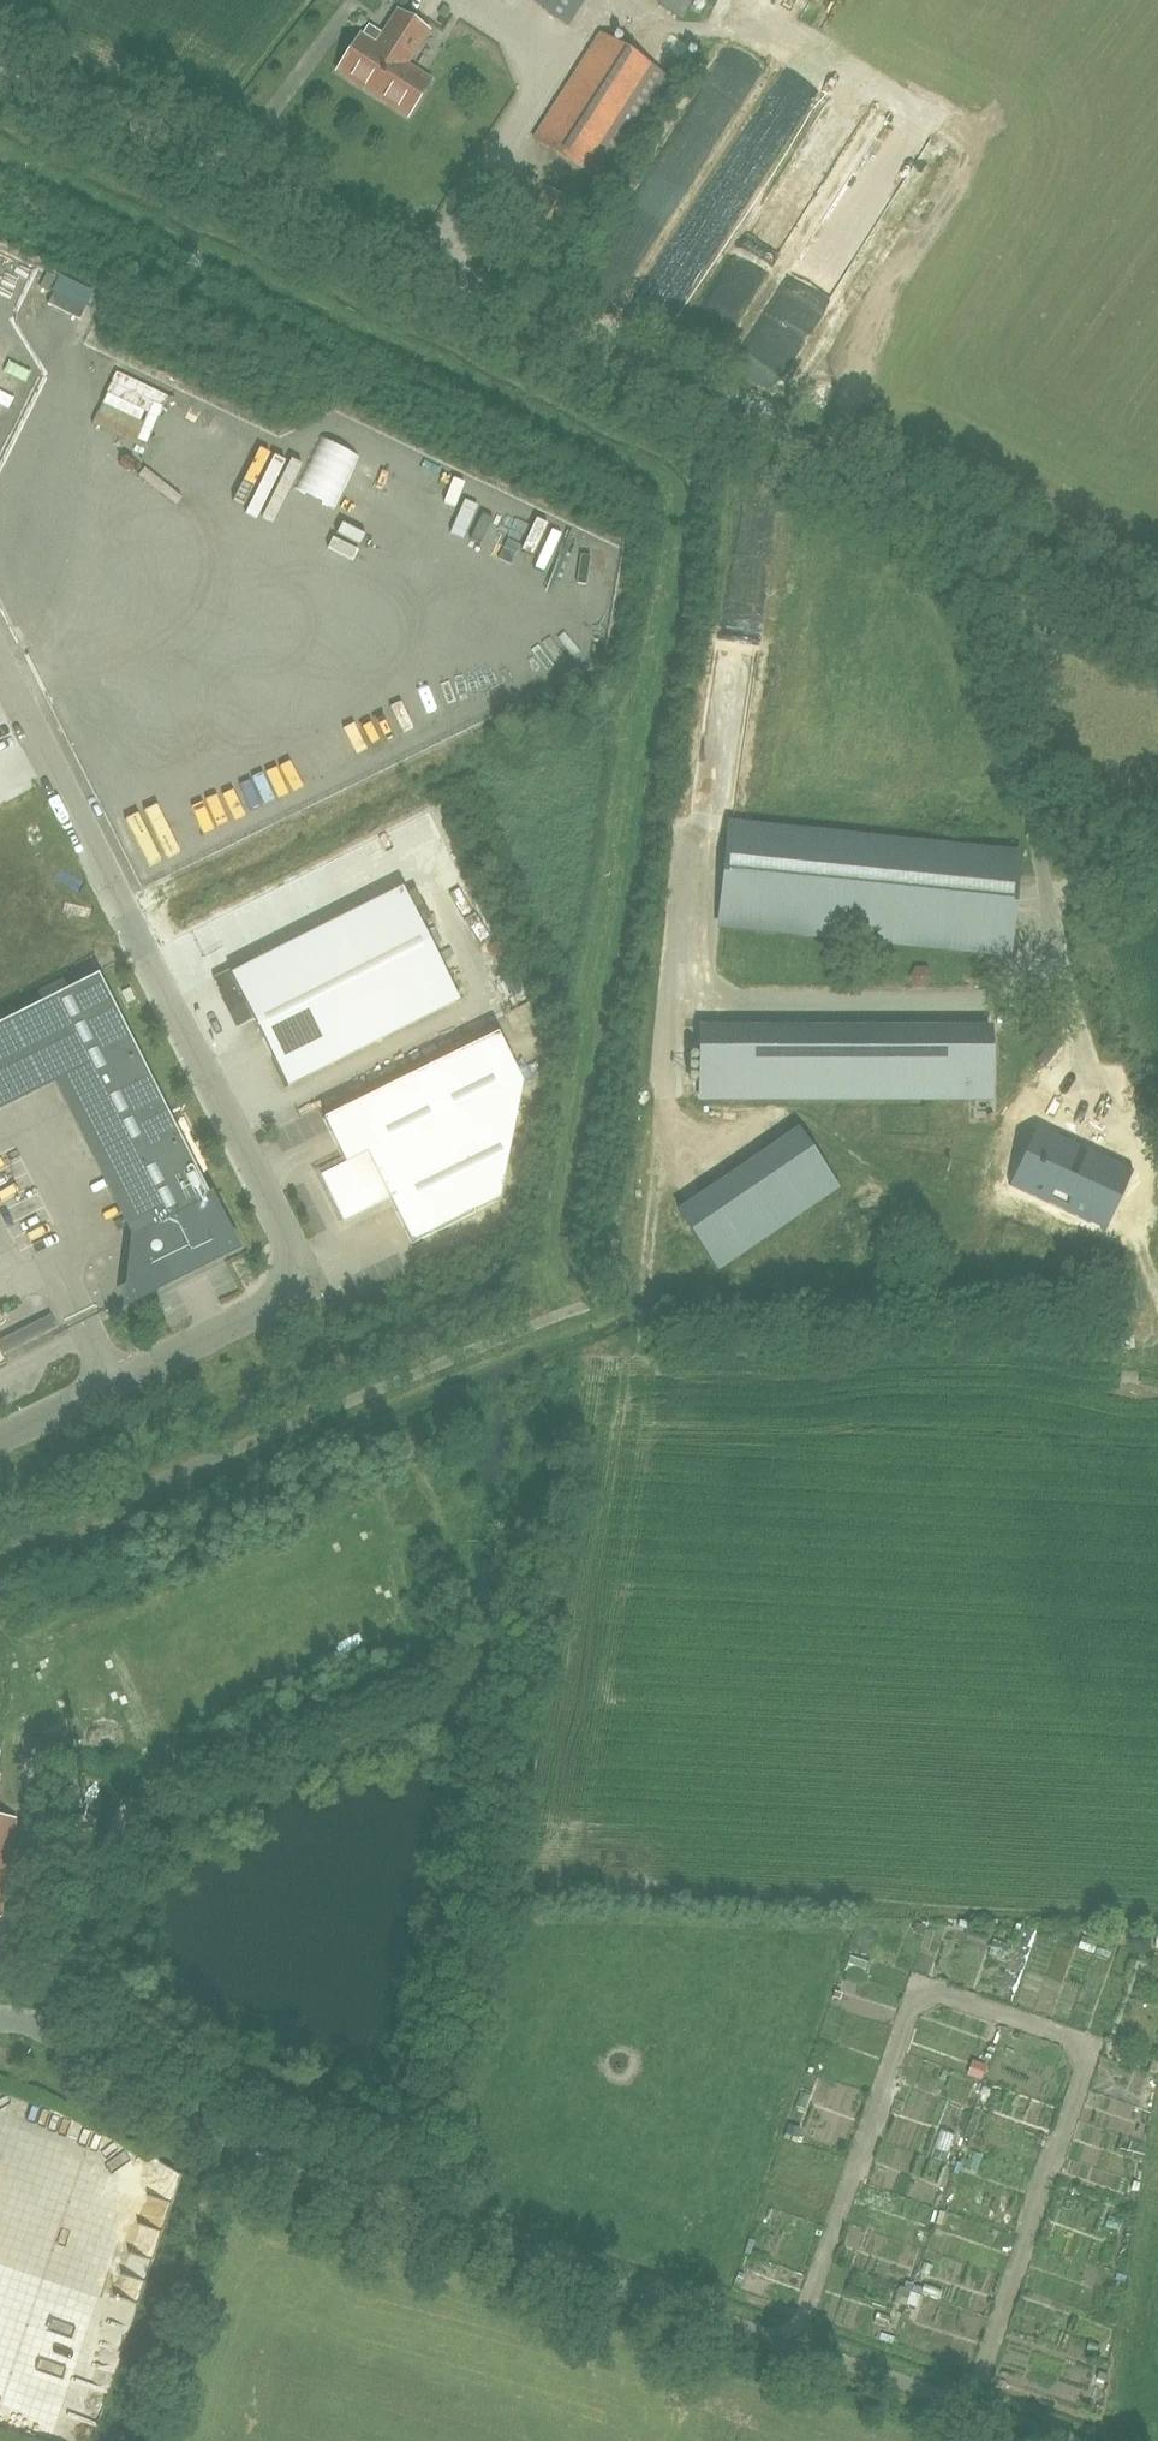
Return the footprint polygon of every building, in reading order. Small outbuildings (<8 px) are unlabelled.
[(566,24),(582,0),(529,0),(566,24)] [(681,9),(686,0),(663,0),(681,9)] [(360,36),(338,71),(407,116),(429,81),(404,65),(426,31),(398,12),(376,46),(360,36)] [(672,81),(661,74),(599,34),(533,138),(595,178),(606,185),(672,81)] [(1018,856),(730,826),(720,923),(1008,953),(1018,856)] [(286,1088),(287,1087),(284,1080),(453,995),(457,1002),(458,1001),(401,889),(253,963),(251,959),(214,978),(238,1026),(251,1020),(286,1088)] [(98,975),(34,1007),(145,1229),(137,1234),(130,1300),(235,1247),(98,975)] [(940,1099),(990,1099),(990,1031),(940,1031),(940,1099)] [(499,1201),(522,1083),(498,1033),(323,1119),(345,1163),(320,1175),(343,1222),(389,1199),(411,1244),(499,1201)] [(1040,1126),(1012,1186),(1089,1223),(1102,1229),(1130,1169),(1118,1163),(1040,1126)] [(0,1320),(0,1364),(37,1346),(1,1320),(0,1320)] [(70,1829),(94,1833),(97,1819),(72,1815),(70,1829)] [(14,1820),(0,1818),(0,1907),(14,1820)] [(54,2138),(59,2113),(46,2111),(41,2136),(54,2138)]
